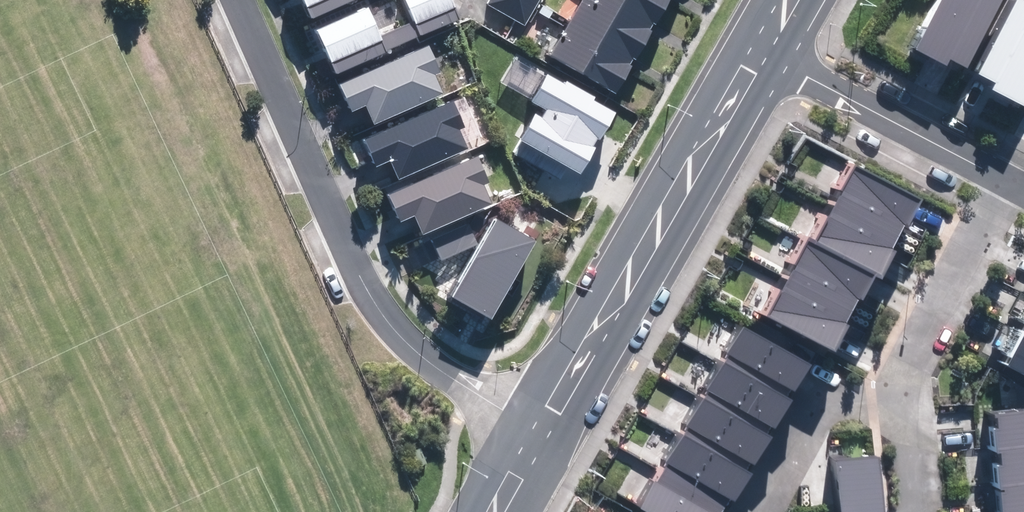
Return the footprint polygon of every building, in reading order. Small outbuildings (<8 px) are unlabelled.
[(311,19),(355,0),(303,0),(311,19)] [(336,74),(466,17),(458,0),(407,0),(416,21),(381,36),(368,6),(316,29),(336,74)] [(492,1),(530,21),(541,0),(492,0),(492,1)] [(659,19),(625,0),(584,0),(573,18),(638,55),(659,19)] [(670,0),(625,0),(659,19),(670,0)] [(967,68),(1003,0),(941,0),(915,49),(947,66),(950,59),(967,68)] [(1023,105),(1023,1),(1022,0),(1017,0),(979,74),(996,83),(993,90),(1023,105)] [(618,90),(638,55),(573,18),(553,53),(618,90)] [(441,71),(430,46),(341,87),(352,111),(365,106),(374,125),(444,93),(435,74),(441,71)] [(519,140),(580,175),(595,147),(593,146),(598,138),(601,140),(616,113),(594,101),(596,97),(567,81),(565,85),(548,75),(532,102),(547,111),(543,118),(534,113),(519,140)] [(465,126),(454,101),(365,142),(376,166),(389,161),(398,180),(468,148),(460,129),(465,126)] [(422,235),(492,204),(483,185),(490,182),(478,156),(388,196),(400,222),(414,216),(422,235)] [(768,318),(835,351),(849,324),(846,322),(858,299),(863,301),(876,276),(882,280),(898,249),(893,247),(904,226),(906,227),(921,198),(856,165),(816,243),(808,239),(768,318)] [(497,219),(453,297),(491,319),(536,241),(497,219)] [(442,259),(477,245),(471,228),(435,243),(442,259)] [(646,511),(729,511),(812,365),(743,326),(639,508),(646,511)] [(1023,374),(1023,334),(1007,364),(1023,374)] [(1001,511),(1023,511),(1023,410),(999,413),(1001,428),(993,429),(996,453),(1001,452),(1002,465),(996,466),(1001,511)] [(841,511),(887,511),(880,454),(835,460),(841,511)]
